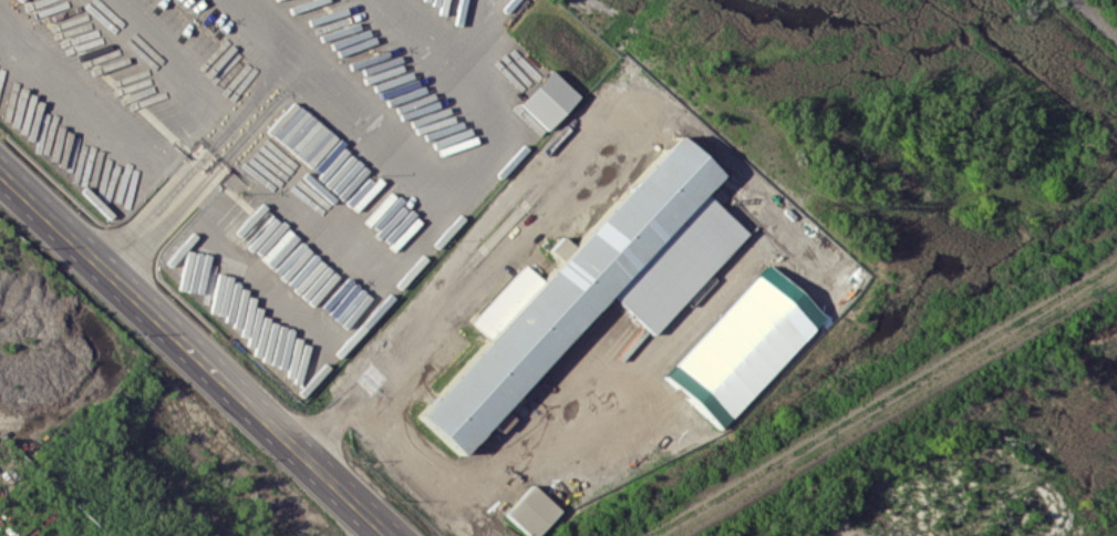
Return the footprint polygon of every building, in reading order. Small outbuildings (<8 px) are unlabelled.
[(575,94),(546,69),(516,103),(508,97),(470,140),(477,146),(484,138),(497,150),(505,142),(513,149),(503,160),(511,167),(575,94)] [(316,125),(294,102),(265,129),(288,154),(308,135),(307,134),(316,125)] [(415,411),(486,337),(470,320),(521,267),(535,279),(674,133),(721,177),(704,195),(746,235),(649,337),(608,297),(458,452),(415,411)] [(824,317),(767,264),(664,377),(721,429),(824,317)] [(489,424),(501,432),(512,417),(500,409),(489,424)] [(530,484),(503,514),(527,535),(534,535),(558,510),(530,484)]
